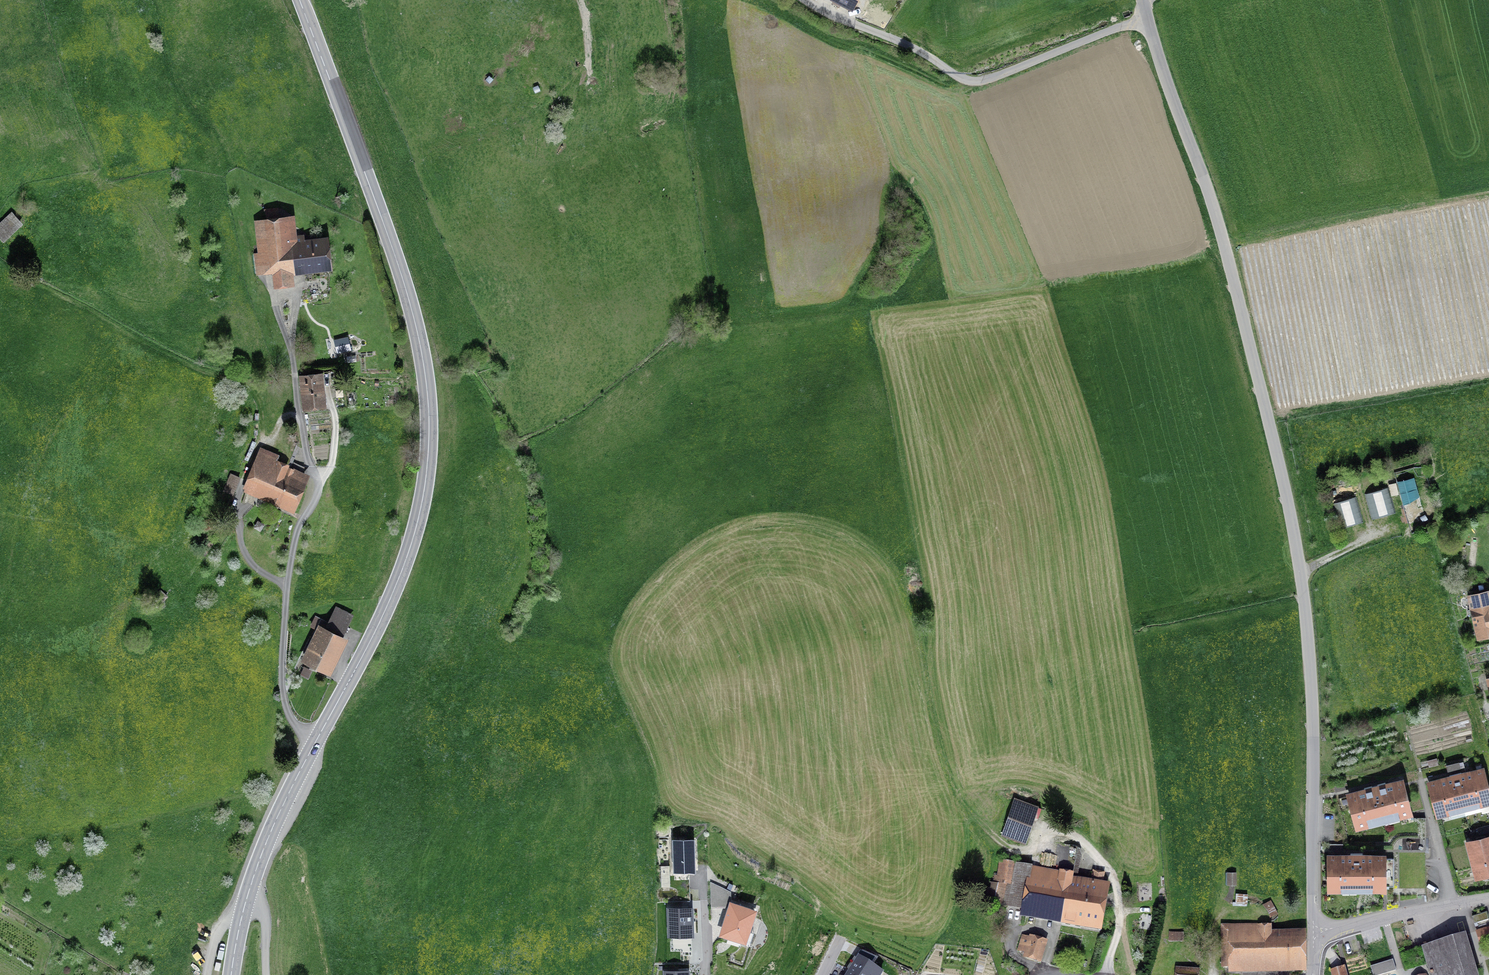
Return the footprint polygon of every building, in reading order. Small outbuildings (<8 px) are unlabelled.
[(266,222),(257,223),(259,244),(269,243),(272,271),(274,271),(275,286),(290,284),(288,269),(327,264),(325,241),(302,244),(302,238),(292,239),(290,219),(279,221),(277,209),(265,211),(266,222)] [(0,225),(0,238),(3,240),(20,224),(11,213),(0,225)] [(704,317),(690,327),(696,336),(711,326),(704,317)] [(353,335),(334,340),(337,354),(357,350),(353,335)] [(477,351),(480,361),(488,359),(485,349),(477,351)] [(300,376),(303,407),(322,405),(318,374),(300,376)] [(331,386),(334,408),(346,407),(344,384),(331,386)] [(261,451),(247,486),(291,505),(304,475),(304,467),(292,462),(289,469),(286,468),(298,442),(288,438),(279,458),(261,451)] [(231,474),(227,485),(235,488),(239,477),(231,474)] [(1415,476),(1397,481),(1405,505),(1422,500),(1415,476)] [(1397,481),(1390,483),(1392,494),(1400,493),(1397,481)] [(1381,489),(1366,493),(1373,518),(1388,514),(1381,489)] [(1359,496),(1341,500),(1346,525),(1364,521),(1359,496)] [(195,523),(197,530),(212,526),(210,519),(195,523)] [(258,521),(255,527),(260,530),(263,525),(258,521)] [(160,590),(154,598),(160,604),(167,596),(160,590)] [(1475,615),(1488,612),(1488,599),(1487,592),(1471,596),(1474,608),(1470,609),(1472,616),(1475,615)] [(322,630),(307,660),(327,669),(341,639),(339,638),(353,611),(342,605),(340,610),(337,609),(329,624),(315,617),(311,625),(322,630)] [(1475,615),(1481,638),(1488,637),(1488,633),(1488,612),(1475,615)] [(304,665),(303,674),(310,675),(312,667),(304,665)] [(1430,784),(1438,815),(1449,812),(1449,809),(1478,801),(1479,805),(1488,802),(1488,799),(1482,770),(1462,776),(1461,773),(1449,776),(1450,779),(1430,784)] [(1350,795),(1358,826),(1369,823),(1368,820),(1397,813),(1398,816),(1409,813),(1401,782),(1386,786),(1385,783),(1364,788),(1365,791),(1350,795)] [(1010,838),(1022,842),(1034,806),(1014,799),(1002,834),(1011,837),(1010,838)] [(1468,843),(1477,876),(1488,873),(1488,838),(1468,843)] [(674,870),(694,870),(694,839),(673,839),(674,870)] [(1078,846),(1064,843),(1059,873),(1061,873),(1073,875),(1078,846)] [(1330,857),(1330,889),(1342,889),(1342,886),(1372,885),(1372,889),(1383,888),(1383,886),(1394,886),(1394,858),(1383,859),(1383,856),(1362,856),(1362,853),(1350,853),(1350,857),(1330,857)] [(1004,887),(1005,883),(1011,884),(1015,863),(1001,861),(996,885),(1004,887)] [(1091,883),(1072,880),(1073,875),(1061,873),(1059,873),(1015,865),(1016,863),(1015,863),(1011,884),(1006,906),(1099,923),(1105,886),(1102,885),(1104,873),(1093,871),(1091,883)] [(711,906),(727,906),(727,889),(710,882),(711,906)] [(725,935),(745,941),(754,910),(731,903),(728,914),(731,915),(725,935)] [(692,905),(668,906),(669,933),(693,932),(692,905)] [(1472,917),(1474,924),(1488,920),(1486,912),(1472,917)] [(1223,927),(1223,966),(1303,965),(1303,932),(1269,933),(1269,928),(1260,928),(1260,926),(1223,927)] [(1481,945),(1488,943),(1488,927),(1476,931),(1481,945)] [(1182,941),(1182,933),(1170,933),(1170,941),(1182,941)] [(1464,935),(1423,947),(1427,964),(1431,974),(1476,974),(1464,935)] [(1028,953),(1027,956),(1038,960),(1044,943),(1023,936),(1019,950),(1028,953)] [(1401,954),(1406,970),(1427,964),(1423,947),(1401,954)] [(882,973),(868,964),(873,956),(857,949),(854,955),(859,959),(851,972),(855,974),(881,974),(882,973)] [(1374,974),(1378,974),(1397,970),(1394,958),(1371,964),(1374,974)]
